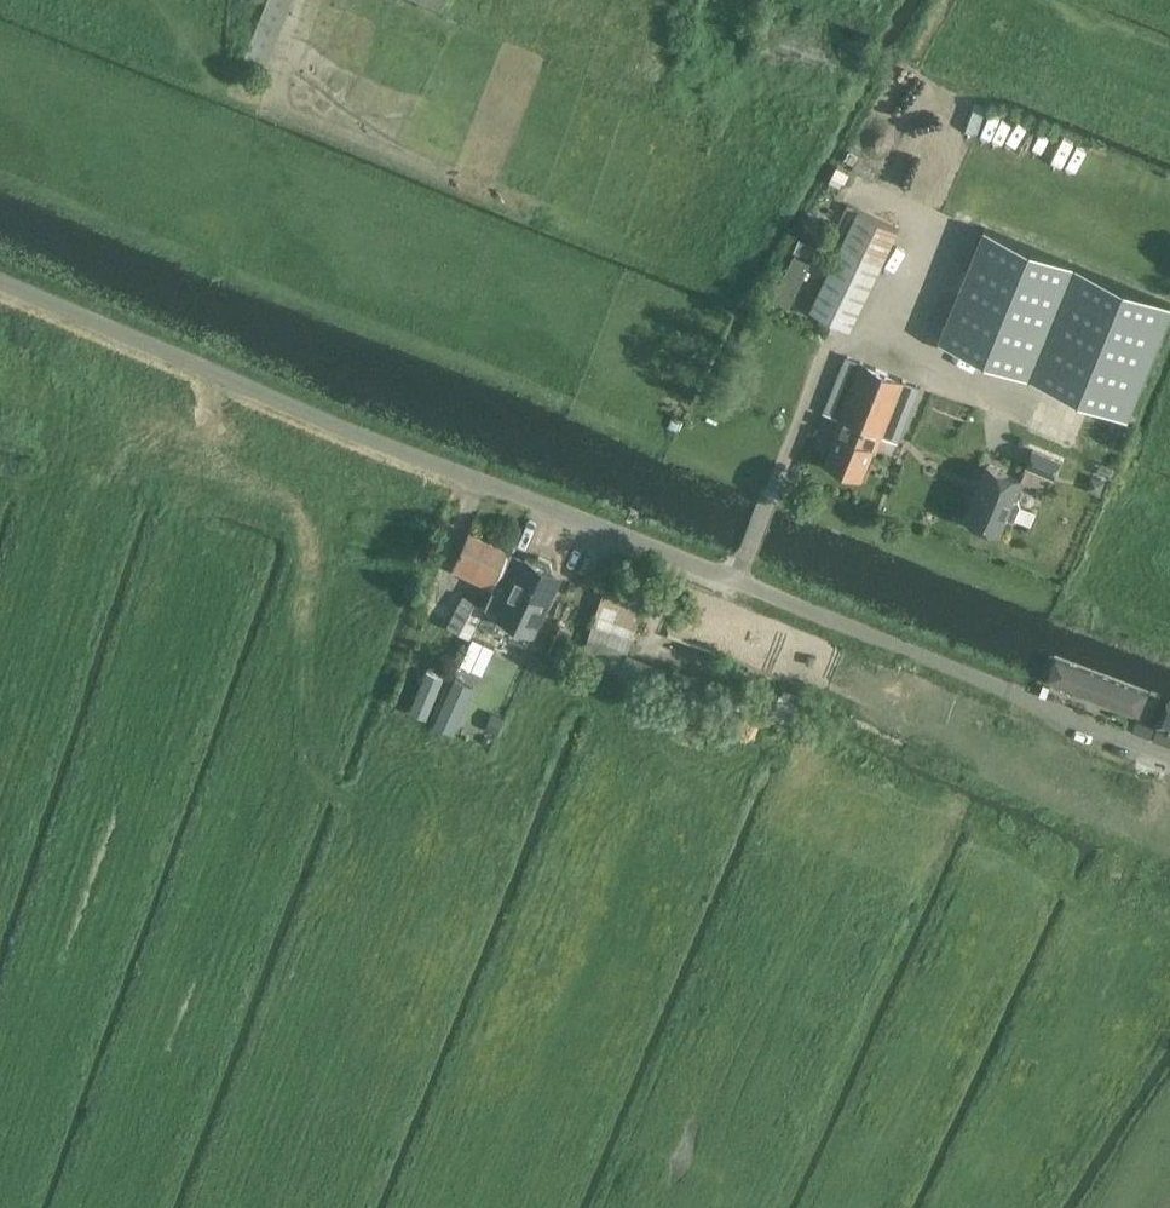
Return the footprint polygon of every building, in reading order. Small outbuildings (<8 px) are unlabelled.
[(243,53),(274,65),(299,0),(263,0),(243,53)] [(845,230),(857,205),(848,201),(836,226),(845,230)] [(850,328),(898,228),(858,209),(810,308),(850,328)] [(938,339),(1028,376),(1127,416),(1169,310),(1169,302),(1074,263),(984,227),(938,339)] [(811,261),(795,253),(773,296),(789,304),(811,261)] [(846,355),(824,410),(839,415),(834,431),(838,433),(827,460),(860,474),(871,448),(876,449),(881,435),(897,440),(919,386),(846,355)] [(1026,465),(1053,476),(1060,460),(1033,449),(1026,465)] [(966,518),(1000,532),(1007,517),(1010,518),(1014,516),(1019,504),(1018,500),(1014,499),(1022,480),(987,466),(966,518)] [(452,566),(491,584),(508,548),(469,530),(452,566)] [(486,603),(500,610),(493,625),(526,641),(559,571),(552,568),(551,560),(539,555),(532,559),(525,555),(520,566),(506,560),(486,603)] [(581,656),(619,671),(626,650),(643,603),(604,588),(584,645),(585,645),(581,656)] [(447,624),(470,636),(486,606),(463,594),(447,624)] [(458,663),(469,668),(477,649),(467,644),(458,663)] [(626,650),(619,671),(618,673),(644,682),(645,678),(661,685),(667,669),(652,662),(653,660),(626,650)] [(1056,655),(1044,684),(1148,725),(1162,697),(1056,655)] [(456,674),(434,720),(456,730),(477,684),(456,674)] [(752,702),(727,696),(725,703),(751,709),(752,702)] [(1154,723),(1169,729),(1169,701),(1166,700),(1154,723)] [(1152,739),(1169,746),(1169,732),(1157,727),(1152,739)]
